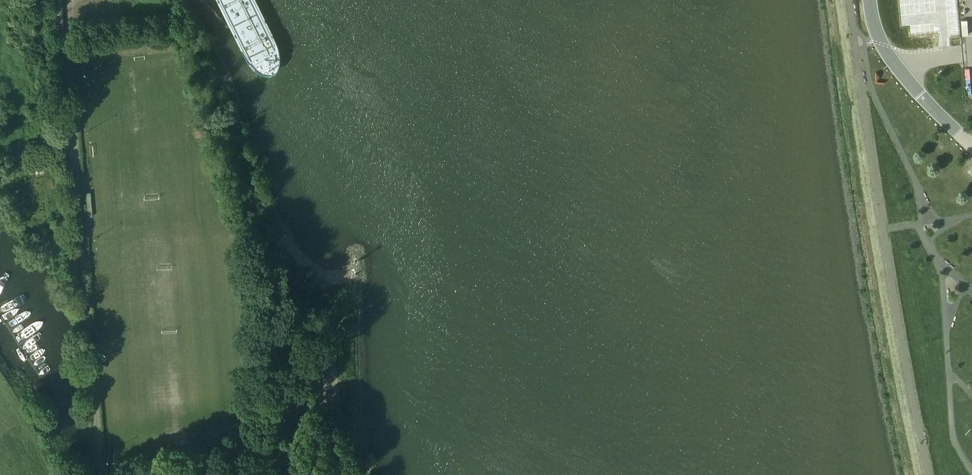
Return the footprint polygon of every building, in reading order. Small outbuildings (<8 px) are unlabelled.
[(43,155),(25,161),(27,168),(45,162),(43,155)]
